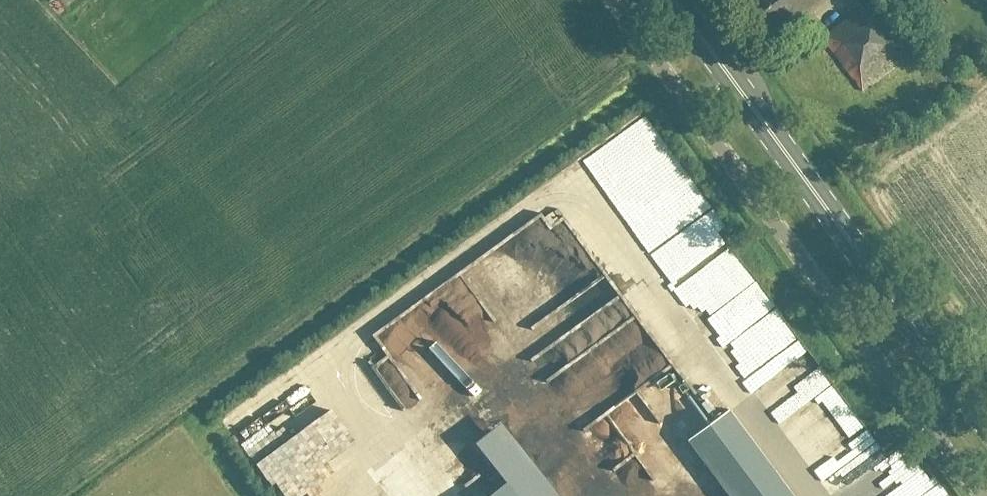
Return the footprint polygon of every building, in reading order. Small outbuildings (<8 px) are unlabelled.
[(917,51),(880,0),(874,0),(865,7),(869,12),(858,20),(854,14),(821,39),(861,92),(917,51)] [(522,402),(538,423),(553,412),(536,391),(522,402)] [(807,404),(809,444),(828,443),(827,421),(836,421),(835,403),(807,404)] [(840,459),(861,446),(856,439),(836,452),(840,459)] [(753,444),(712,475),(728,495),(792,495),(753,444)] [(941,476),(933,488),(874,449),(864,464),(859,464),(865,477),(837,491),(840,495),(951,495),(941,476)] [(821,480),(834,495),(837,495),(844,490),(830,473),(821,480)]
